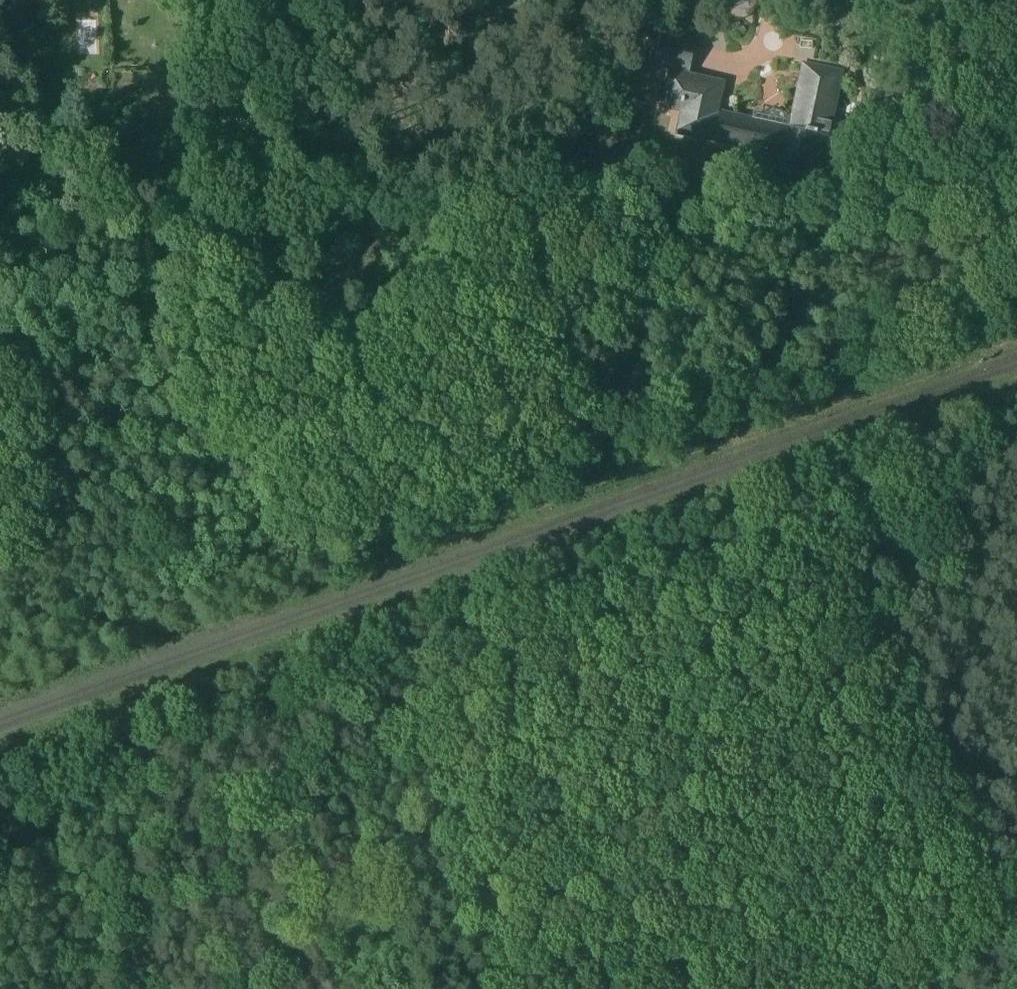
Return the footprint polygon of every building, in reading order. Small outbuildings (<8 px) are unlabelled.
[(288,17),(300,17),(300,0),(288,0),(288,17)] [(696,43),(662,36),(656,67),(689,74),(696,43)] [(796,123),(794,135),(803,137),(802,142),(804,143),(826,148),(841,76),(808,69),(796,123)] [(722,86),(670,75),(664,104),(680,107),(678,113),(684,114),(679,138),(709,145),(709,144),(780,159),(786,130),(764,126),(762,136),(751,134),(753,129),(750,129),(714,121),(722,86)] [(796,123),(783,120),(780,116),(774,114),(769,117),(762,116),(752,122),(750,129),(753,129),(751,134),(762,136),(764,126),(786,130),(780,159),(785,161),(784,166),(789,174),(799,176),(808,172),(811,157),(807,150),(803,149),(804,143),(802,142),(803,137),(794,135),(796,123)] [(300,120),(290,120),(289,136),(300,136),(300,120)]
